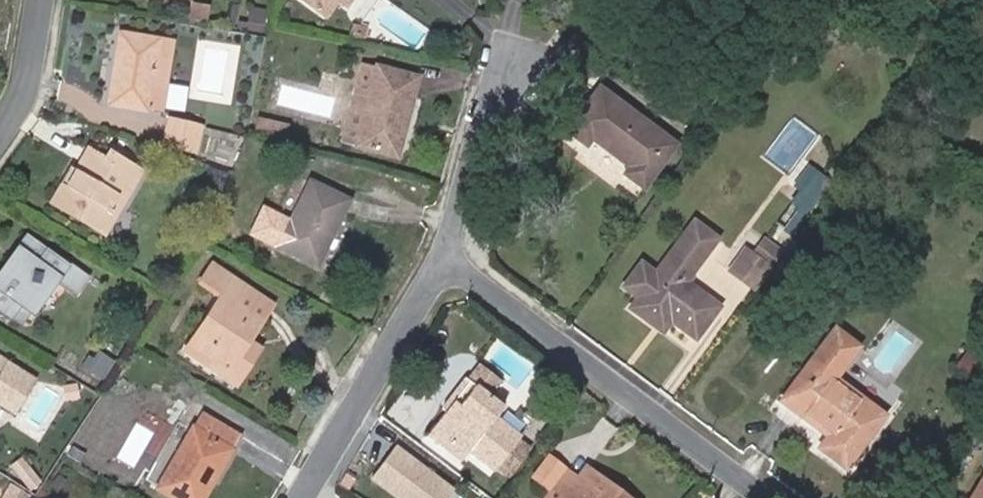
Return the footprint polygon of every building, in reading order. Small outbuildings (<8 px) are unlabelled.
[(328,17),(338,2),(339,0),(304,0),(328,17)] [(338,2),(347,9),(353,0),(339,0),(338,2)] [(193,2),(191,18),(207,21),(209,4),(193,2)] [(239,19),(237,27),(263,31),(267,9),(252,7),(250,21),(239,19)] [(156,53),(170,55),(172,41),(120,32),(107,103),(146,111),(148,103),(156,53)] [(156,53),(148,103),(162,105),(170,55),(156,53)] [(364,63),(344,141),(397,155),(417,76),(364,63)] [(644,185),(675,143),(601,88),(569,130),(587,144),(592,138),(630,166),(626,172),(644,185)] [(170,118),(164,142),(196,149),(201,126),(170,118)] [(267,119),(262,135),(285,141),(289,124),(267,119)] [(72,170),(53,201),(104,231),(140,170),(110,152),(106,158),(90,149),(76,172),(72,170)] [(228,172),(212,166),(206,183),(223,189),(228,172)] [(791,200),(807,212),(832,179),(815,168),(791,200)] [(310,183),(281,247),(317,264),(348,200),(310,183)] [(630,306),(664,331),(672,320),(696,336),(719,304),(684,279),(706,251),(699,246),(709,232),(695,221),(684,235),(656,273),(642,262),(624,285),(638,296),(630,306)] [(6,287),(0,283),(0,308),(9,314),(19,301),(32,310),(55,277),(77,293),(91,274),(68,258),(64,264),(27,239),(16,255),(23,261),(6,287)] [(781,251),(763,239),(753,252),(771,265),(781,251)] [(16,255),(0,277),(0,283),(6,287),(23,261),(16,255)] [(766,272),(752,261),(736,283),(750,294),(766,272)] [(225,376),(248,341),(272,304),(212,266),(203,281),(223,295),(187,351),(225,376)] [(32,310),(19,301),(9,314),(22,324),(32,310)] [(819,427),(846,391),(830,379),(856,343),(835,329),(782,400),(819,427)] [(259,349),(248,341),(225,376),(237,383),(259,349)] [(958,367),(982,384),(982,365),(981,363),(982,359),(982,354),(971,347),(958,367)] [(15,412),(34,381),(0,359),(0,402),(15,412)] [(465,375),(487,393),(499,377),(476,360),(465,375)] [(487,393),(465,375),(464,375),(441,406),(447,410),(428,435),(461,460),(468,451),(494,472),(497,468),(520,436),(521,434),(497,415),(504,405),(487,393)] [(857,398),(846,391),(819,427),(830,435),(821,447),(847,466),(884,413),(860,395),(857,398)] [(157,490),(170,497),(202,497),(239,432),(203,411),(157,490)] [(531,445),(520,436),(497,468),(508,476),(531,445)] [(396,445),(372,477),(400,497),(448,497),(454,489),(396,445)] [(13,476),(43,476),(44,463),(14,463),(13,476)] [(587,467),(578,478),(564,468),(541,497),(628,497),(587,467)] [(970,497),(982,497),(982,478),(970,497)]
